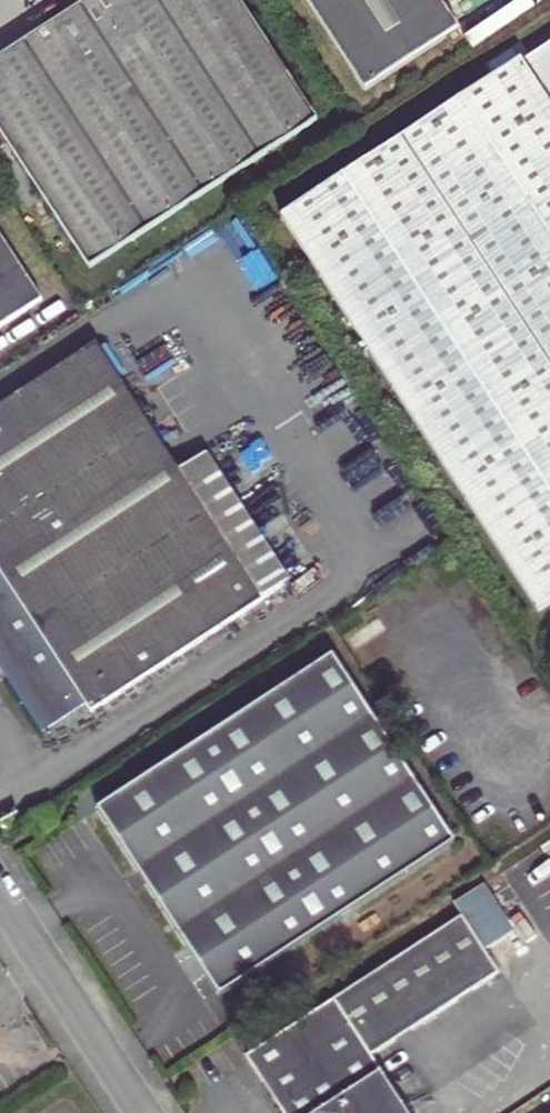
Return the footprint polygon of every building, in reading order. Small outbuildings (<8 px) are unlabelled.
[(66,285),(310,125),(228,0),(96,0),(0,63),(0,187),(66,285)] [(357,96),(448,40),(430,11),(446,0),(292,0),(357,96)] [(528,621),(549,607),(549,49),(273,227),(528,621)] [(33,308),(0,259),(0,330),(33,308)] [(30,740),(71,713),(78,725),(272,591),(191,473),(148,502),(61,368),(0,408),(0,694),(30,740)] [(101,813),(221,995),(455,845),(333,660),(101,813)] [(278,1112),(404,1112),(369,1061),(498,976),(461,919),(244,1063),(278,1112)]
